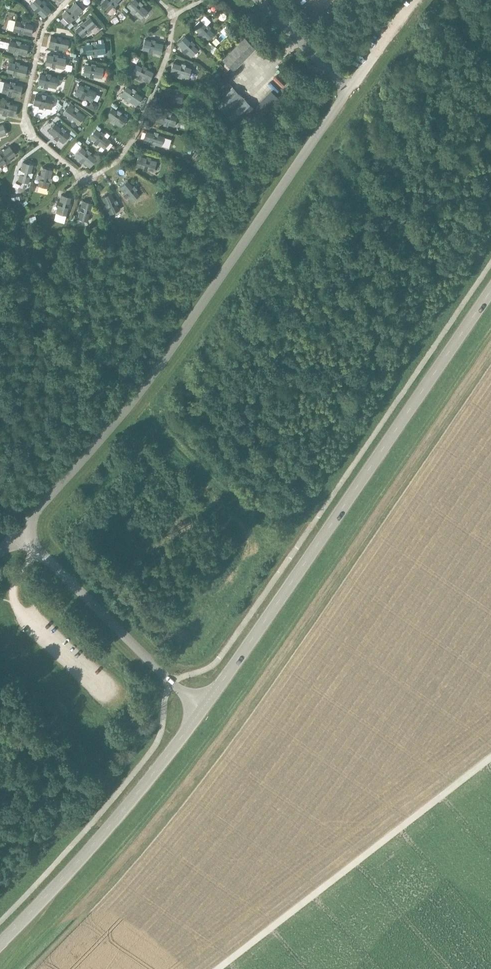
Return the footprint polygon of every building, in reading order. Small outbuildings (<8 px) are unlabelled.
[(33,10),(37,14),(38,12),(44,18),(51,10),(45,5),(46,3),(43,0),(42,2),(40,0),(35,0),(30,5),(35,9),(33,10)] [(101,4),(108,11),(114,5),(115,7),(118,4),(117,2),(119,0),(105,0),(101,4)] [(131,10),(130,12),(133,15),(135,13),(141,19),(148,11),(142,6),(143,4),(140,1),(139,3),(136,0),(133,0),(127,6),(131,10)] [(314,11),(319,6),(316,2),(310,8),(314,11)] [(67,11),(62,16),(70,23),(74,19),(75,20),(79,17),(77,16),(83,10),(76,3),(70,8),(69,7),(65,10),(67,11)] [(75,29),(82,37),(87,33),(88,35),(92,32),(90,31),(97,25),(90,17),(84,23),(82,21),(79,24),(80,25),(75,29)] [(13,31),(19,32),(18,34),(23,35),(23,33),(31,35),(34,25),(26,23),(26,21),(22,20),(21,22),(15,21),(13,31)] [(193,27),(199,33),(198,35),(201,38),(202,36),(207,41),(214,33),(209,29),(211,28),(208,24),(206,26),(201,20),(193,27)] [(49,47),(55,48),(54,50),(59,51),(59,49),(67,51),(69,41),(61,39),(62,37),(57,36),(57,38),(51,37),(49,47)] [(185,36),(177,44),(183,50),(181,51),(185,55),(186,53),(191,57),(198,50),(194,45),(195,44),(192,41),(191,42),(185,36)] [(252,38),(225,56),(239,76),(246,71),(246,72),(266,58),(252,38)] [(142,50),(149,51),(148,53),(152,54),(153,52),(161,54),(163,44),(155,42),(156,40),(151,39),(151,41),(145,40),(142,50)] [(8,51),(14,53),(13,54),(18,55),(18,54),(26,56),(29,45),(21,43),(21,42),(17,41),(16,42),(10,41),(8,51)] [(87,55),(93,55),(93,57),(98,56),(97,54),(106,53),(105,43),(96,44),(96,42),(92,42),(92,44),(86,45),(87,55)] [(45,65),(51,66),(51,68),(55,69),(56,67),(64,69),(66,58),(58,57),(58,55),(54,54),(53,56),(47,55),(45,65)] [(7,72),(13,73),(12,75),(17,76),(17,75),(25,77),(27,66),(20,64),(20,63),(16,61),(15,63),(9,62),(7,72)] [(170,73),(178,76),(177,77),(182,79),(182,77),(188,79),(191,69),(185,67),(186,65),(182,64),(181,66),(173,63),(170,73)] [(83,75),(89,76),(89,78),(93,79),(94,77),(102,78),(104,68),(96,67),(96,65),(92,64),(91,66),(85,65),(83,75)] [(132,74),(138,77),(137,79),(141,80),(142,79),(149,82),(153,73),(146,69),(147,67),(143,66),(142,67),(136,65),(132,74)] [(38,84),(44,86),(43,88),(48,89),(48,87),(56,89),(58,78),(50,77),(51,75),(47,74),(46,76),(40,74),(38,84)] [(2,92),(8,94),(7,96),(11,97),(12,95),(20,97),(22,87),(14,85),(15,83),(11,82),(10,84),(4,82),(2,92)] [(75,94),(81,96),(80,98),(84,100),(85,98),(92,101),(96,92),(89,88),(90,87),(86,85),(85,87),(79,84),(75,94)] [(121,95),(126,98),(125,100),(128,103),(129,101),(136,106),(142,97),(135,92),(136,91),(133,88),(132,90),(127,86),(121,95)] [(163,98),(171,100),(170,102),(175,103),(175,101),(181,103),(184,93),(178,91),(179,89),(174,88),(174,90),(166,88),(163,98)] [(233,88),(216,104),(236,125),(254,108),(233,88)] [(33,105),(39,106),(39,108),(43,109),(44,107),(52,109),(54,99),(46,97),(46,95),(42,94),(42,96),(36,95),(33,105)] [(3,113),(2,115),(6,116),(7,114),(15,116),(17,106),(9,104),(10,102),(6,101),(5,103),(0,102),(0,113),(3,113)] [(63,113),(68,117),(67,118),(71,121),(72,119),(79,124),(85,116),(78,111),(79,109),(76,107),(74,108),(69,105),(63,113)] [(106,117),(111,120),(110,122),(113,124),(115,123),(121,127),(127,119),(120,114),(122,113),(118,110),(117,112),(112,108),(106,117)] [(156,121),(164,123),(163,125),(168,126),(168,125),(174,126),(177,116),(171,115),(172,113),(167,111),(167,113),(159,111),(156,121)] [(48,132),(55,137),(54,138),(57,141),(58,140),(63,143),(70,135),(65,131),(66,130),(62,127),(61,129),(55,124),(48,132)] [(89,138),(94,141),(93,143),(97,146),(98,144),(104,149),(111,141),(104,136),(105,134),(102,132),(101,133),(96,129),(89,138)] [(143,141),(151,144),(150,145),(155,147),(155,145),(161,147),(164,137),(158,135),(159,133),(154,132),(154,134),(146,131),(143,141)] [(2,150),(0,151),(0,165),(1,166),(6,162),(7,164),(10,161),(9,159),(16,155),(10,146),(3,151),(2,150)] [(75,156),(80,160),(79,161),(82,164),(83,162),(90,168),(96,159),(90,154),(91,153),(88,150),(87,151),(82,148),(75,156)] [(136,166),(143,168),(143,170),(147,171),(148,169),(154,171),(157,161),(151,159),(151,158),(147,156),(146,158),(139,156),(136,166)] [(21,170),(19,170),(18,174),(20,174),(18,180),(28,183),(30,177),(32,178),(33,173),(31,173),(33,165),(23,162),(21,170)] [(41,175),(39,175),(38,179),(39,180),(38,186),(48,188),(50,182),(51,183),(52,178),(51,178),(53,170),(43,167),(41,175)] [(120,187),(125,194),(123,195),(126,198),(128,197),(132,202),(140,195),(136,190),(137,189),(134,186),(133,187),(128,181),(120,187)] [(102,198),(105,205),(104,206),(106,210),(107,209),(110,215),(119,210),(117,205),(118,204),(117,200),(115,201),(111,193),(102,198)] [(59,203),(57,202),(56,206),(58,207),(56,213),(66,216),(68,210),(70,210),(71,206),(69,206),(71,198),(61,195),(59,203)] [(80,209),(78,208),(77,212),(79,213),(77,219),(88,222),(89,216),(91,216),(92,212),(90,211),(93,204),(82,201),(80,209)]
